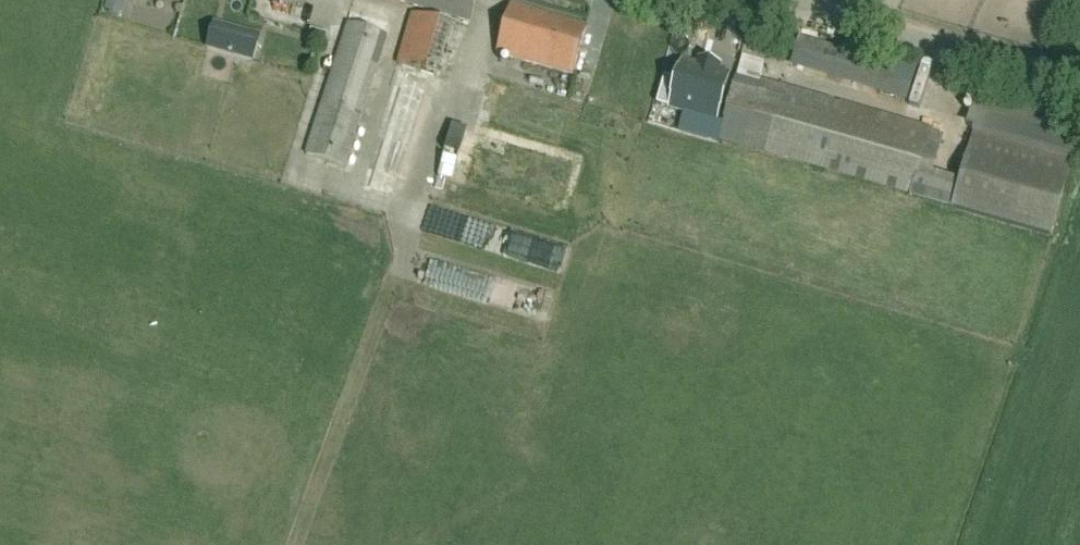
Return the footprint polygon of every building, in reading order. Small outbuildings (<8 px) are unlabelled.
[(477,0),(391,0),(470,23),(477,0)] [(572,77),(587,27),(513,6),(498,55),(572,77)] [(414,15),(376,187),(410,194),(448,22),(414,15)] [(216,22),(208,48),(253,61),(261,35),(216,22)] [(459,74),(467,27),(447,24),(438,70),(459,74)] [(346,167),(386,38),(349,27),(309,155),(346,167)] [(773,44),(750,36),(742,59),(766,66),(773,44)] [(881,95),(891,97),(902,95),(909,87),(912,77),(909,66),(902,59),(891,56),(881,59),(879,61),(800,37),(793,59),(873,84),(874,87),(881,95)] [(665,77),(657,105),(717,122),(730,76),(715,71),(701,67),(683,62),(677,81),(665,77)] [(719,140),(768,154),(911,195),(910,197),(1051,237),(1072,164),(976,136),(961,187),(917,175),(928,136),(785,95),(781,107),(732,93),(719,140)] [(561,266),(562,247),(516,245),(515,263),(561,266)]
